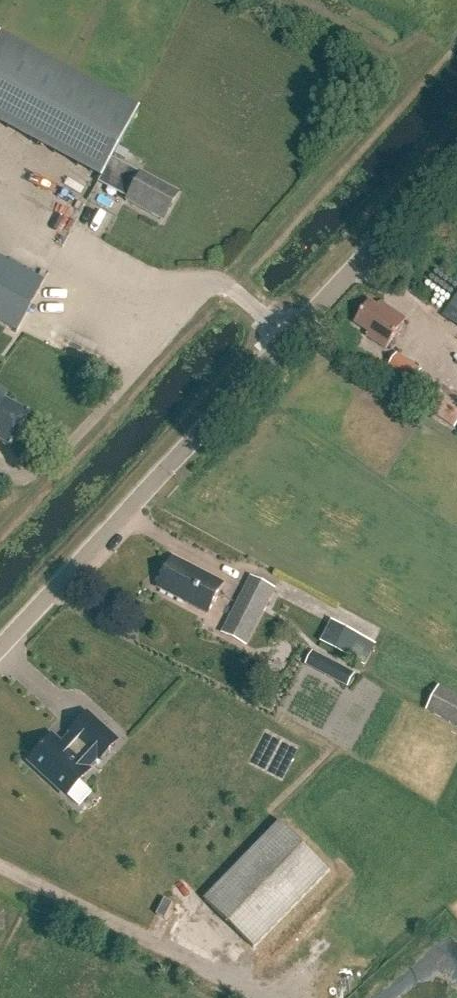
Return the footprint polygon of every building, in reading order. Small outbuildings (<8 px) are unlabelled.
[(99,179),(100,180),(101,179),(129,194),(125,202),(162,221),(177,193),(140,173),(139,175),(111,160),(138,108),(0,34),(0,126),(99,179)] [(43,284),(0,261),(0,325),(17,334),(43,284)] [(444,318),(456,327),(456,298),(444,318)] [(387,350),(406,320),(381,304),(379,308),(370,302),(355,324),(375,337),(373,341),(387,350)] [(399,357),(391,368),(412,382),(420,371),(399,357)] [(27,415),(3,402),(6,396),(0,392),(0,444),(9,449),(27,415)] [(429,412),(455,429),(456,426),(456,410),(439,397),(429,412)] [(204,612),(219,582),(175,559),(159,589),(204,612)] [(247,646),(275,590),(252,578),(224,634),(247,646)] [(366,667),(377,646),(333,623),(322,644),(366,667)] [(306,665),(348,688),(356,674),(313,652),(306,665)] [(456,727),(456,696),(440,687),(426,711),(456,727)] [(71,733),(60,746),(50,737),(40,747),(39,746),(37,749),(38,750),(28,760),(66,795),(88,772),(86,770),(98,757),(100,759),(115,743),(85,715),(70,732),(71,733)] [(254,950),(331,872),(282,823),(205,902),(254,950)] [(166,920),(174,905),(165,900),(157,916),(166,920)]
